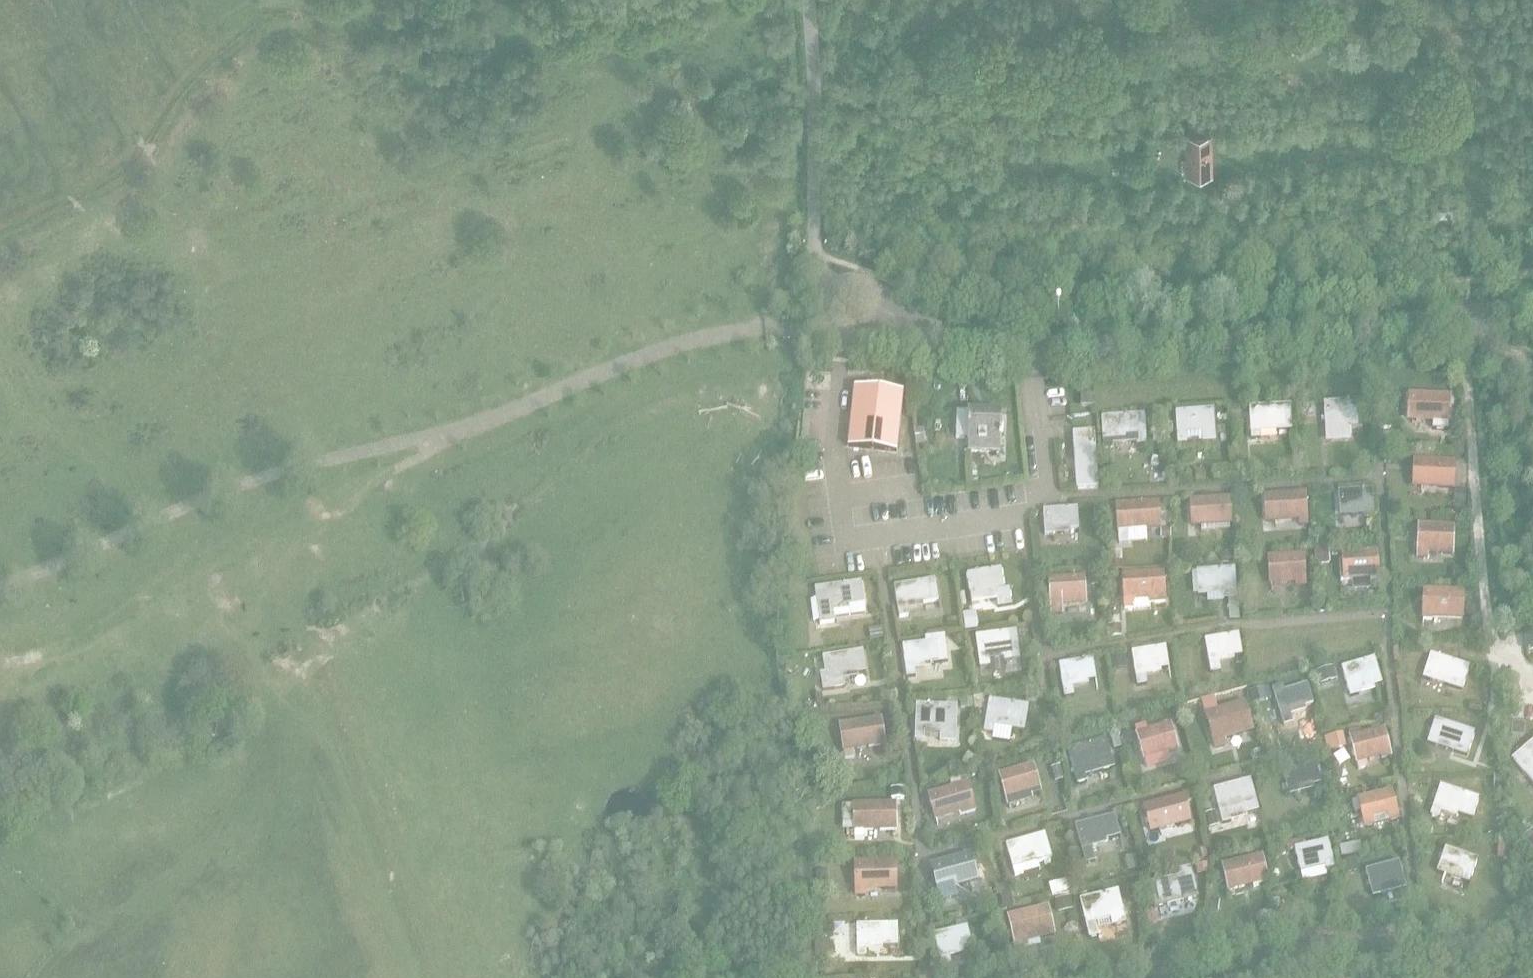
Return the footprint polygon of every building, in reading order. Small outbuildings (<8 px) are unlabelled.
[(1188,120),(1190,176),(1211,175),(1209,120),(1188,120)] [(797,432),(824,435),(829,385),(803,382),(797,432)] [(853,400),(849,448),(891,451),(898,452),(903,391),(854,387),(853,400)] [(1416,416),(1440,417),(1441,395),(1408,394),(1406,418),(1416,419),(1416,416)] [(1321,402),(1323,427),(1332,426),(1331,423),(1356,421),(1355,400),(1321,402)] [(1247,407),(1249,432),(1258,431),(1257,428),(1282,426),(1281,405),(1247,407)] [(1177,443),(1186,442),(1185,433),(1209,431),(1207,410),(1173,412),(1175,433),(1176,433),(1177,443)] [(967,451),(1003,451),(1003,413),(956,413),(956,437),(967,437),(967,451)] [(1135,444),(1146,444),(1144,414),(1099,417),(1100,438),(1134,436),(1135,444)] [(1072,433),(1075,489),(1096,488),(1093,431),(1072,433)] [(1419,482),(1445,484),(1446,462),(1412,460),(1410,485),(1419,485),(1419,482)] [(1336,491),(1337,512),(1371,510),(1370,489),(1336,491)] [(1262,495),(1264,517),(1297,515),(1296,493),(1262,495)] [(1189,500),(1190,525),(1199,524),(1198,521),(1224,519),(1222,498),(1189,500)] [(1114,505),(1116,529),(1125,528),(1124,525),(1150,524),(1148,502),(1114,505)] [(1041,510),(1043,531),(1076,529),(1075,507),(1041,510)] [(1416,547),(1450,548),(1451,527),(1417,525),(1416,547)] [(1340,553),(1341,578),(1350,577),(1350,573),(1375,572),(1373,551),(1340,553)] [(1267,557),(1268,579),(1302,577),(1301,555),(1267,557)] [(1009,589),(1003,590),(999,568),(966,573),(969,595),(970,595),(971,603),(996,599),(997,606),(1012,604),(1009,589)] [(1224,599),(1237,598),(1235,568),(1194,570),(1196,595),(1205,595),(1205,591),(1207,591),(1207,595),(1223,594),(1224,599)] [(1121,575),(1123,600),(1131,599),(1131,596),(1156,594),(1155,573),(1121,575)] [(1061,603),(1076,602),(1076,599),(1083,599),(1081,577),(1047,580),(1049,601),(1050,601),(1051,613),(1062,613),(1061,603)] [(908,615),(907,608),(923,606),(922,602),(938,600),(935,579),(893,586),(896,606),(897,606),(898,617),(908,615)] [(814,588),(819,623),(834,621),(832,611),(848,608),(848,604),(864,602),(861,581),(814,588)] [(1421,611),(1455,613),(1456,592),(1422,590),(1421,611)] [(1525,646),(1532,646),(1532,630),(1525,630),(1525,646)] [(974,635),(978,661),(1012,656),(1008,631),(974,635)] [(901,645),(905,673),(914,672),(913,666),(937,662),(949,660),(945,633),(924,636),(925,642),(901,645)] [(1210,673),(1221,671),(1219,659),(1240,655),(1236,633),(1203,639),(1206,661),(1208,660),(1210,673)] [(1137,686),(1147,684),(1145,671),(1166,668),(1162,646),(1129,652),(1133,674),(1135,673),(1137,686)] [(820,673),(822,690),(844,687),(843,678),(858,676),(858,672),(865,671),(862,649),(822,655),(824,672),(820,673)] [(1421,674),(1462,688),(1469,667),(1428,654),(1421,674)] [(1064,697),(1074,695),(1072,684),(1094,680),(1090,658),(1057,664),(1060,686),(1062,686),(1064,697)] [(1340,672),(1346,693),(1379,683),(1373,662),(1340,672)] [(1289,710),(1310,704),(1304,684),(1283,690),(1282,684),(1271,687),(1273,693),(1272,694),(1278,714),(1280,713),(1283,725),(1293,722),(1289,710)] [(992,722),(1017,726),(1021,705),(987,699),(983,726),(991,728),(992,722)] [(1210,735),(1243,725),(1237,704),(1214,711),(1212,705),(1202,708),(1210,735)] [(922,730),(947,731),(948,709),(914,708),(913,736),(922,736),(922,730)] [(1434,743),(1467,753),(1474,732),(1432,719),(1424,743),(1433,746),(1434,743)] [(839,725),(842,745),(876,741),(873,720),(839,725)] [(1135,733),(1141,754),(1174,745),(1168,724),(1135,733)] [(1348,738),(1354,758),(1386,749),(1381,729),(1348,738)] [(1509,757),(1530,784),(1532,782),(1532,738),(1509,757)] [(1067,754),(1073,778),(1082,776),(1081,772),(1113,763),(1107,742),(1067,754)] [(1281,771),(1286,791),(1319,782),(1314,762),(1281,771)] [(998,774),(1004,795),(1036,785),(1031,765),(998,774)] [(1246,813),(1259,810),(1251,778),(1211,789),(1217,809),(1219,809),(1222,822),(1247,816),(1246,813)] [(1431,806),(1471,819),(1478,799),(1438,785),(1431,806)] [(928,795),(934,816),(966,806),(960,786),(928,795)] [(1356,798),(1361,819),(1394,811),(1389,791),(1356,798)] [(1143,807),(1149,831),(1158,829),(1157,825),(1181,819),(1176,798),(1143,807)] [(854,804),(854,825),(887,825),(887,803),(854,804)] [(1073,825),(1079,846),(1120,835),(1115,814),(1073,825)] [(1023,872),(1023,873),(1040,869),(1037,861),(1052,857),(1045,833),(1005,844),(1013,875),(1023,872)] [(1326,840),(1306,845),(1304,838),(1294,840),(1296,847),(1293,848),(1297,868),(1324,862),(1326,869),(1333,867),(1326,840)] [(1435,871),(1467,882),(1475,859),(1443,848),(1435,871)] [(952,886),(977,880),(970,855),(930,866),(940,900),(955,896),(952,886)] [(1221,865),(1226,886),(1259,878),(1254,857),(1221,865)] [(1364,870),(1371,896),(1403,887),(1396,861),(1364,870)] [(855,863),(855,885),(889,884),(889,863),(855,863)] [(1151,882),(1156,903),(1197,893),(1191,866),(1178,869),(1180,875),(1151,882)] [(1096,930),(1126,922),(1118,889),(1079,899),(1084,920),(1093,918),(1096,930)] [(1006,916),(1011,937),(1044,930),(1039,908),(1006,916)] [(951,964),(949,956),(964,952),(964,949),(970,947),(964,919),(954,922),(956,928),(932,934),(937,955),(938,955),(941,966),(951,964)] [(856,924),(856,945),(898,945),(898,923),(856,924)] [(820,939),(821,957),(830,956),(830,939),(820,939)]
